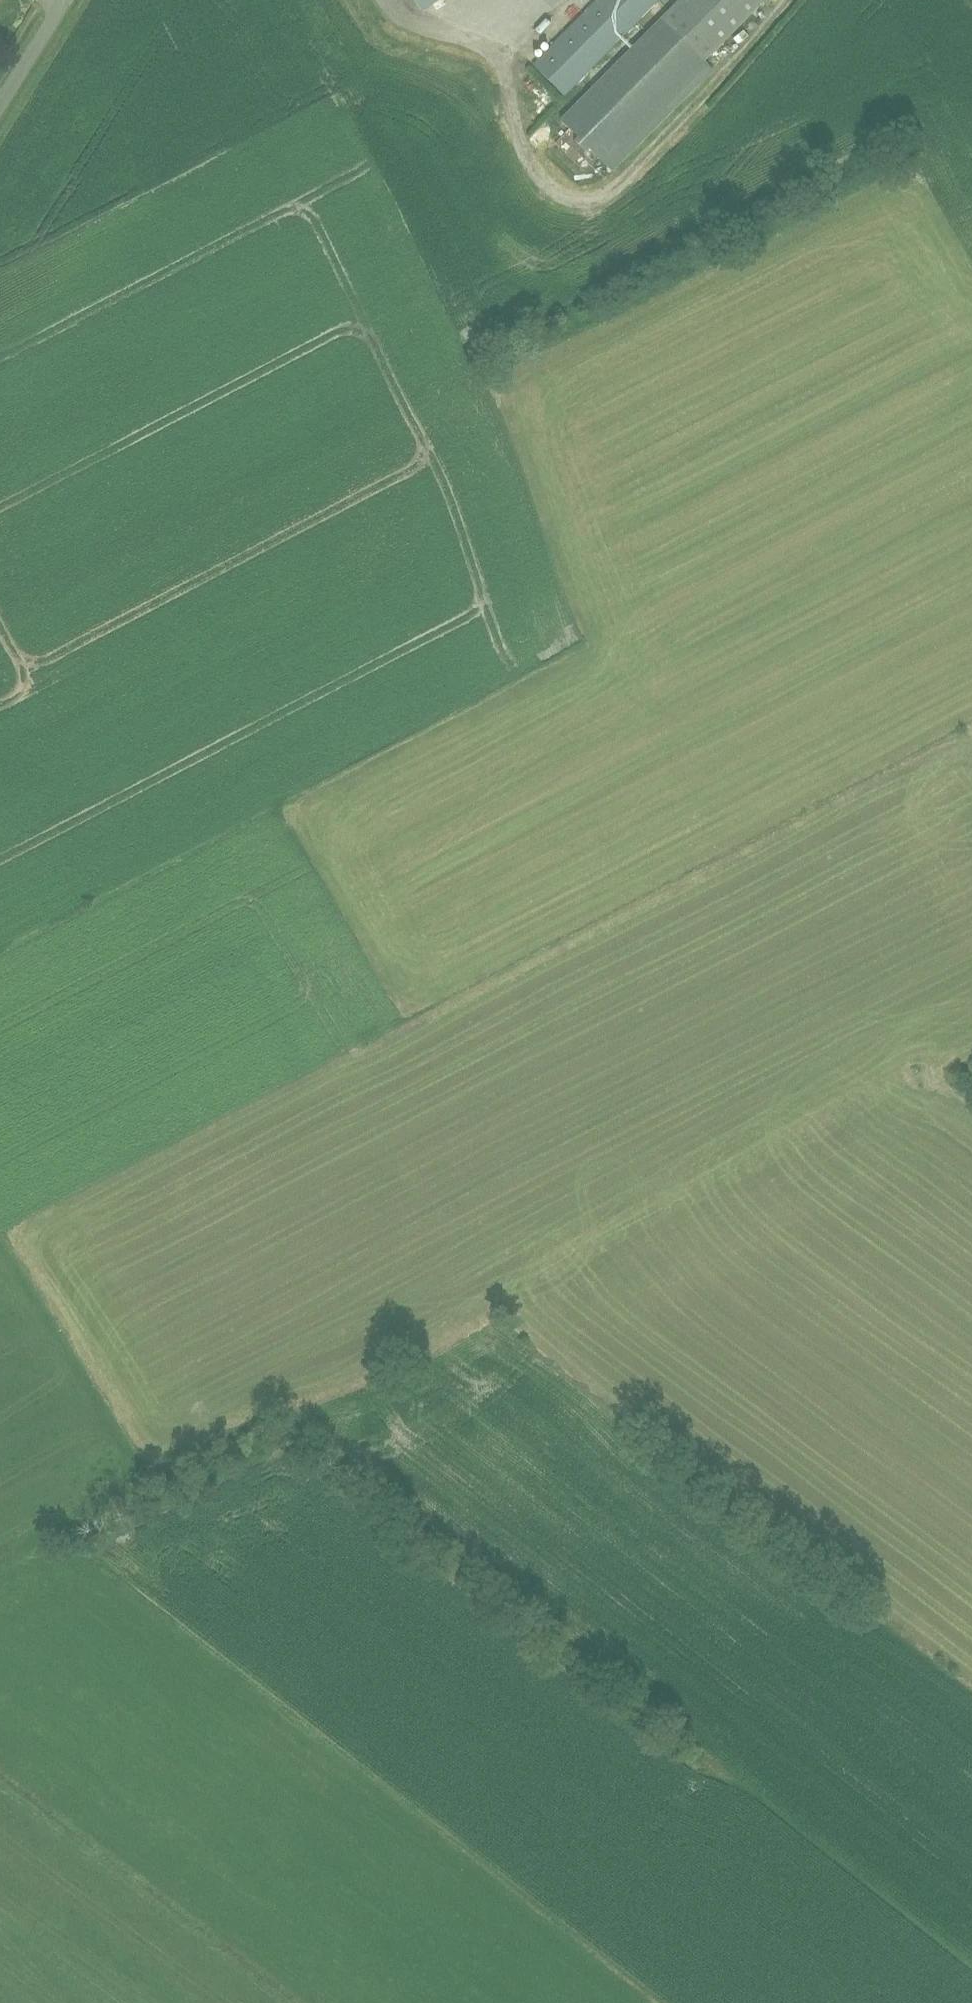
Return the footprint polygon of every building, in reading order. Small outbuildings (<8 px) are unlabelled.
[(437,0),(415,0),(421,10),(437,0)] [(534,68),(564,97),(661,0),(602,0),(534,68)] [(598,159),(613,173),(713,73),(704,64),(768,0),(683,0),(562,123),(579,140),(575,144),(585,155),(590,150),(598,159)]
